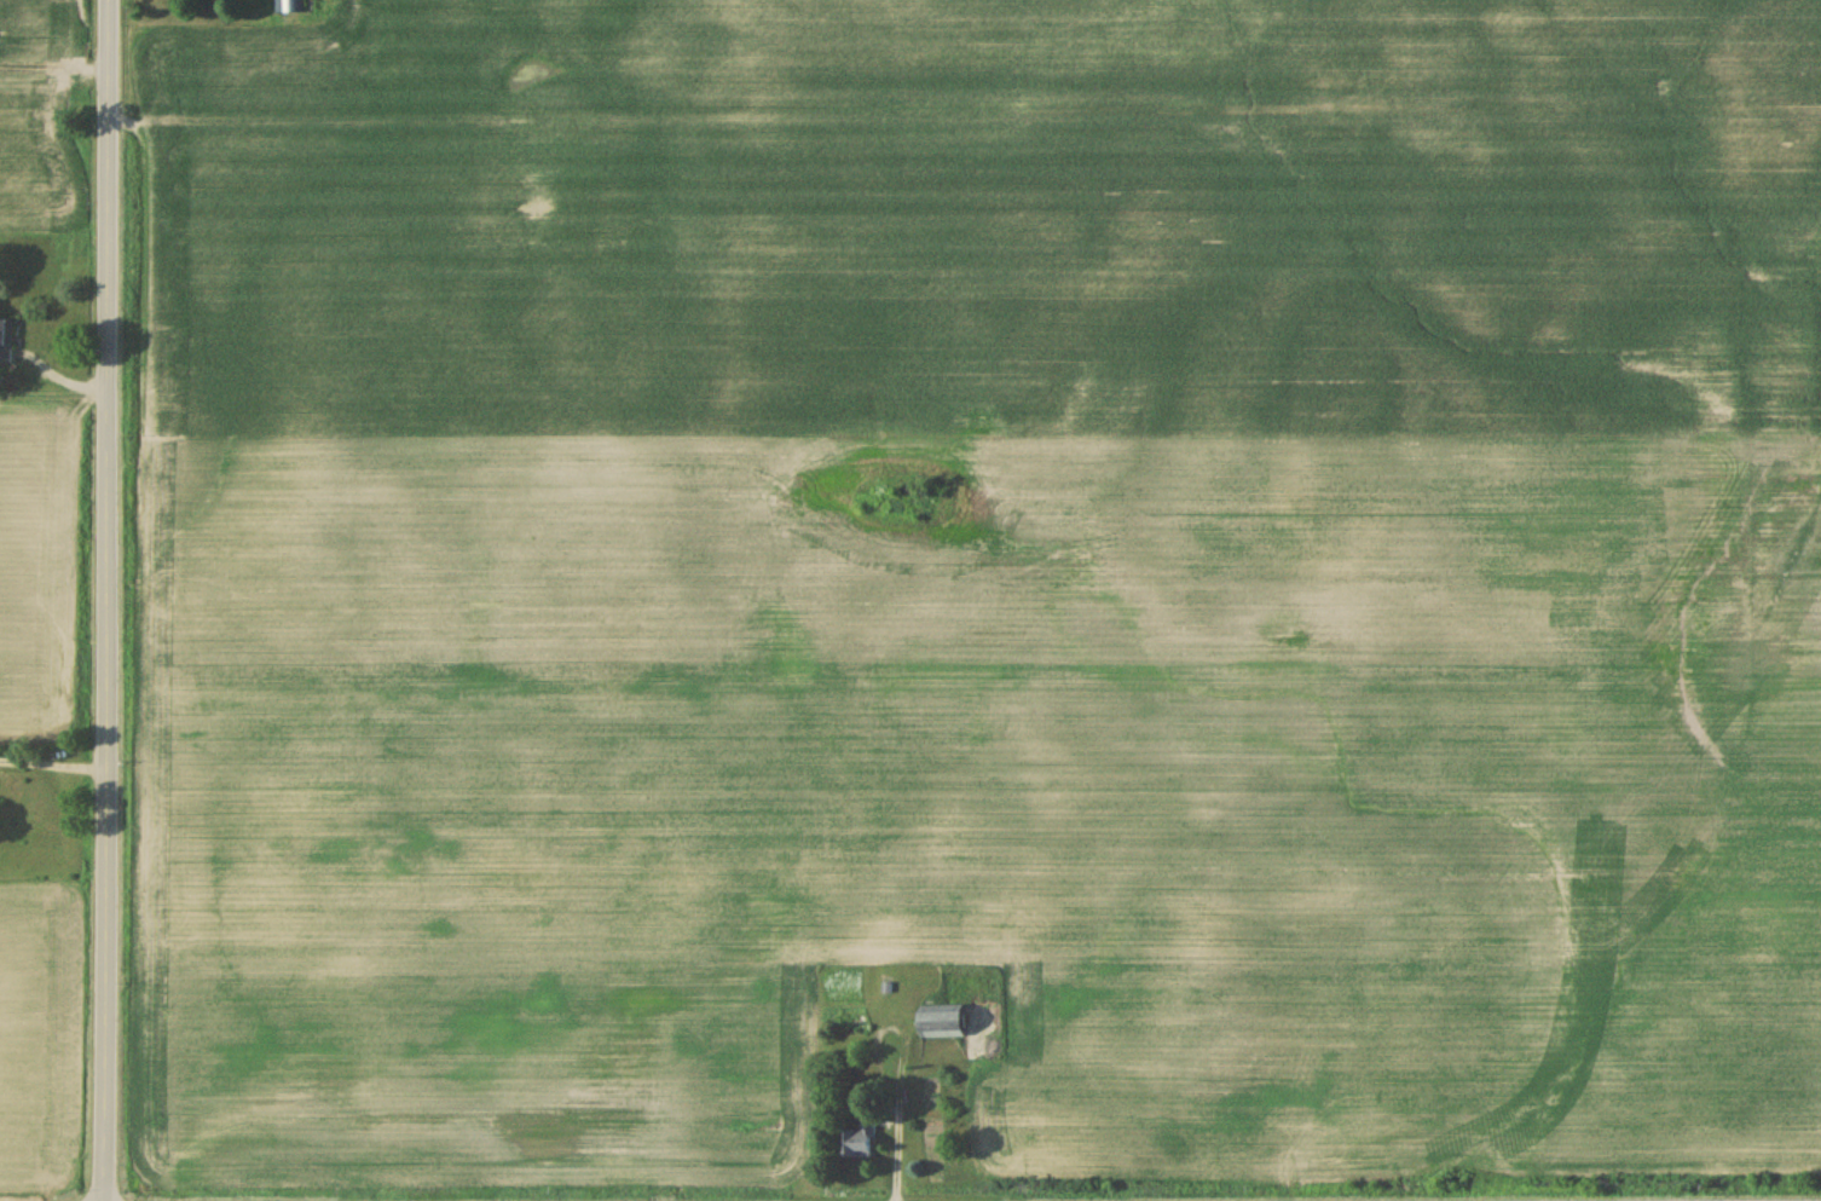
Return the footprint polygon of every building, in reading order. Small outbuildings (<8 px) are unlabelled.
[(303,16),(303,0),(276,0),(276,16),(303,16)] [(0,322),(0,362),(12,362),(12,322),(0,322)] [(965,1009),(922,1009),(922,1041),(965,1041),(965,1009)] [(846,1130),(846,1162),(872,1162),(872,1130),(846,1130)]
